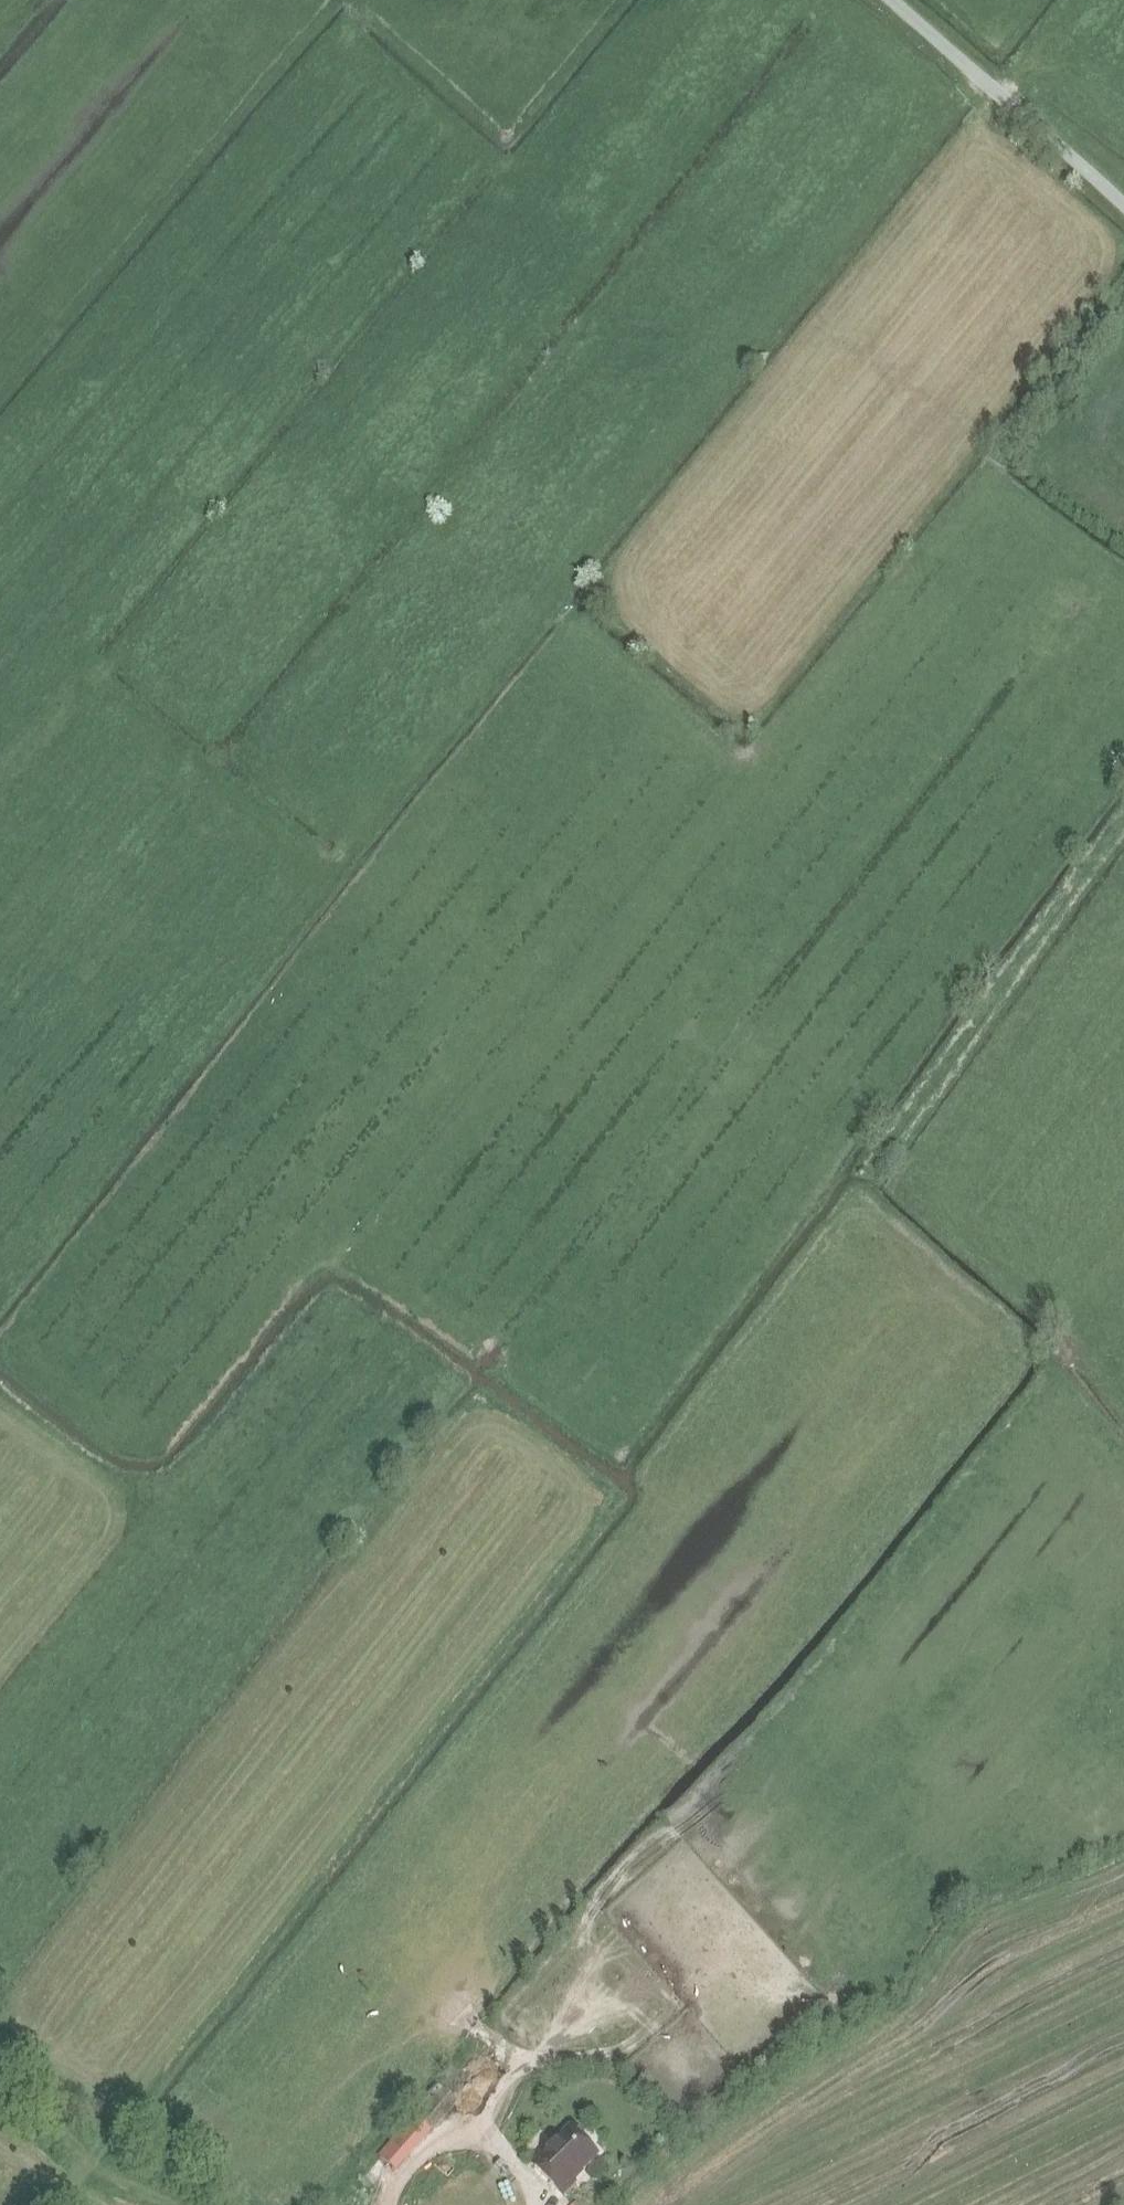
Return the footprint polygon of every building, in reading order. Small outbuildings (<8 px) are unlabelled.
[(458,2103),(436,2085),(410,2116),(413,2119),(379,2158),(394,2171),(428,2131),(432,2134),(458,2103)] [(571,2129),(534,2167),(563,2195),(576,2182),(572,2179),(596,2154),(571,2129)]
